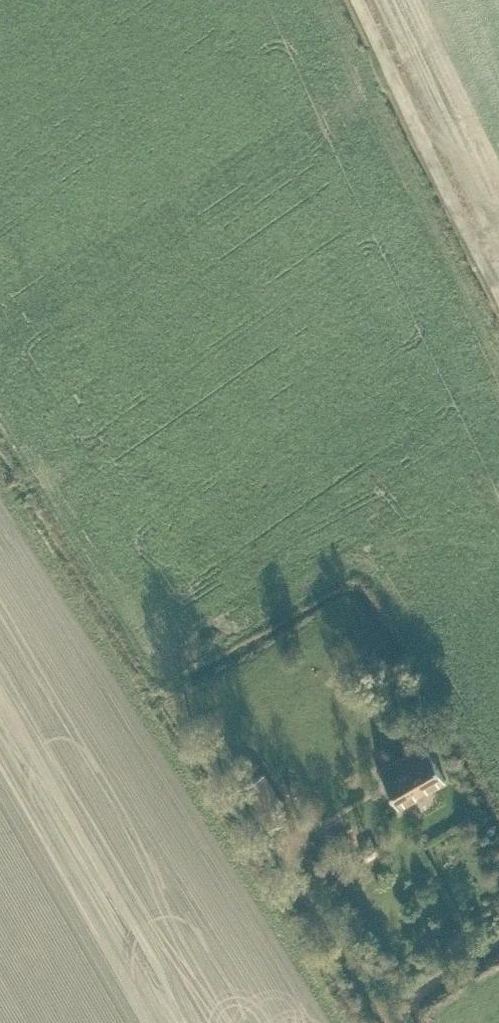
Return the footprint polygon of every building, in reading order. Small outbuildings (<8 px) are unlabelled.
[(431,756),(430,756),(423,744),(377,770),(384,783),(398,808),(445,780),(431,756)] [(290,817),(262,773),(241,786),(268,830),(290,817)] [(341,849),(351,842),(346,834),(338,838),(336,836),(328,841),(334,851),(340,847),(341,849)]
